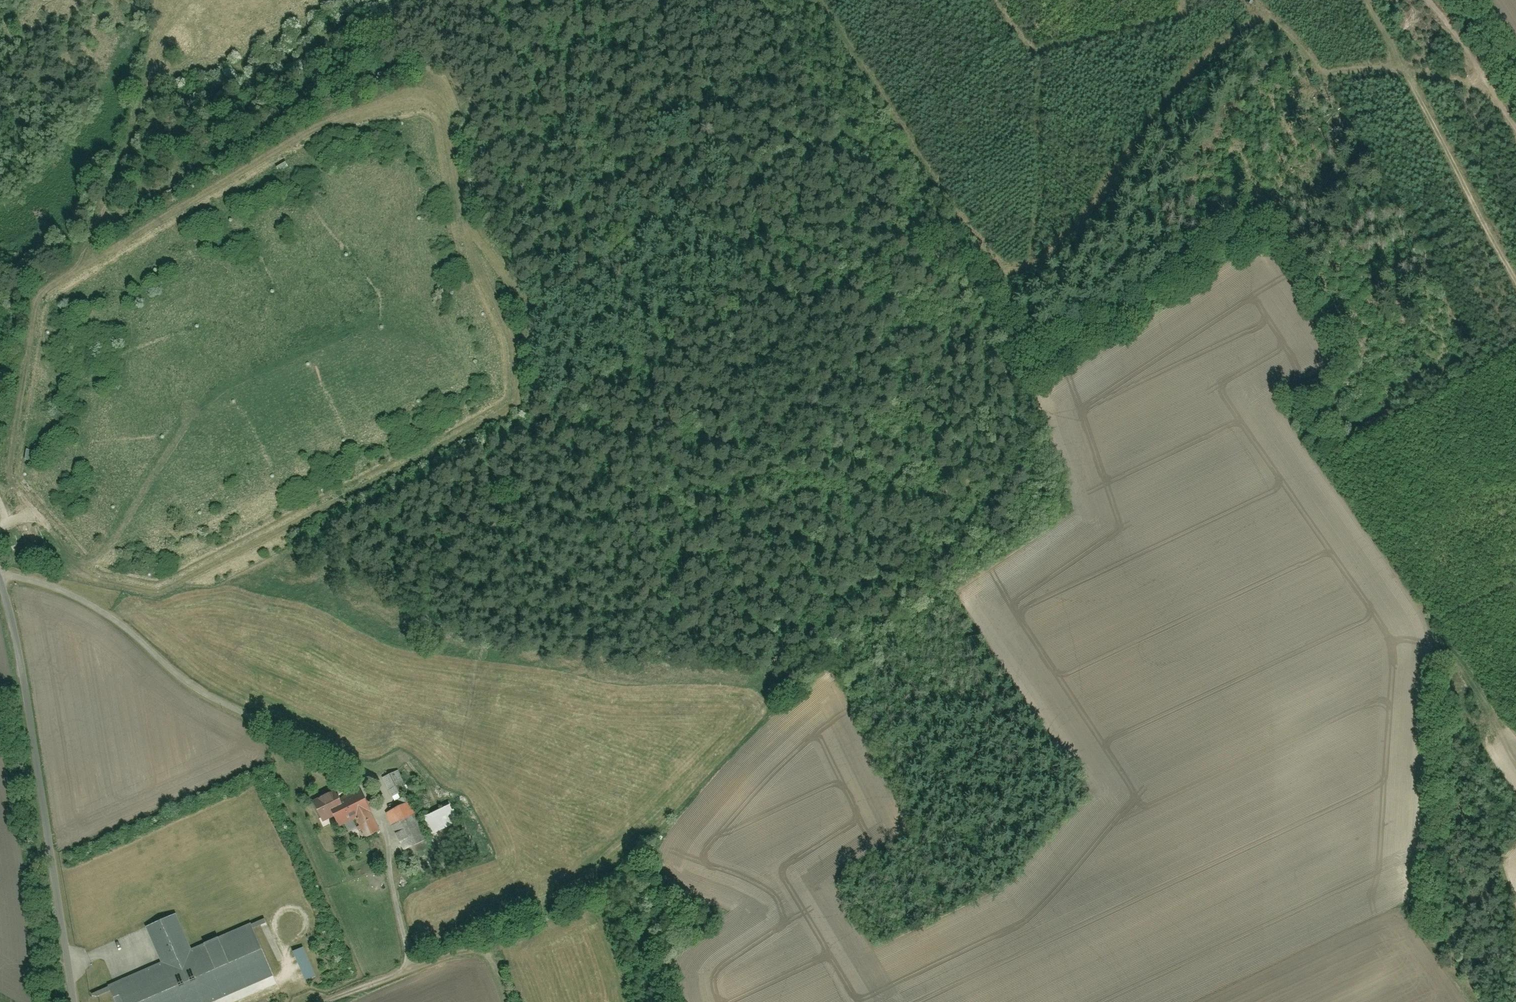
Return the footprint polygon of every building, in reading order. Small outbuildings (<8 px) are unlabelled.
[(382,778),(392,797),(408,790),(399,770),(382,778)] [(357,829),(353,821),(356,819),(367,840),(384,831),(362,788),(338,801),(334,792),(313,802),(323,823),(336,817),(341,827),(346,824),(350,832),(357,829)] [(408,803),(388,814),(406,850),(427,839),(408,803)] [(425,819),(432,835),(457,824),(450,808),(425,819)] [(373,856),(376,864),(382,862),(378,854),(373,856)] [(402,862),(405,870),(413,866),(411,859),(402,862)] [(274,975),(252,924),(190,951),(175,914),(147,926),(163,964),(109,987),(115,1001),(210,1001),(274,975)]
